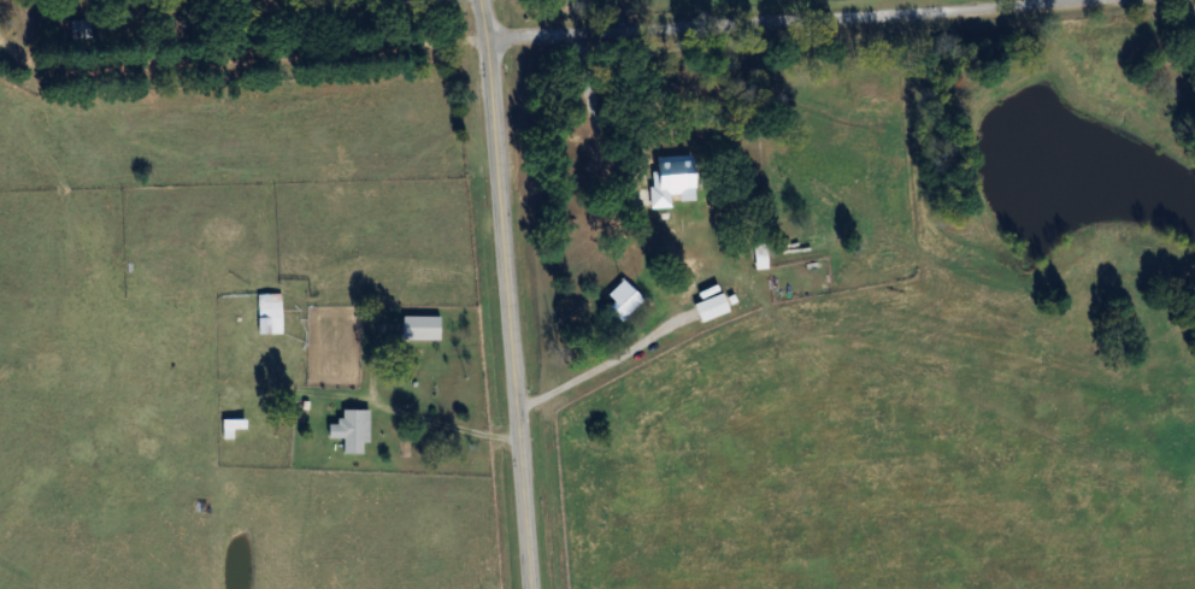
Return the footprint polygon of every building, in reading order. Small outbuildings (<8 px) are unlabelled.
[(93,40),(93,14),(72,14),(72,40),(93,40)] [(689,307),(697,325),(725,314),(717,295),(689,307)] [(280,337),(280,296),(256,296),(256,337),(280,337)] [(438,343),(438,318),(399,318),(399,343),(438,343)] [(219,421),(220,441),(242,440),(241,421),(219,421)] [(360,426),(326,426),(326,441),(339,441),(339,456),(360,456),(360,426)]
